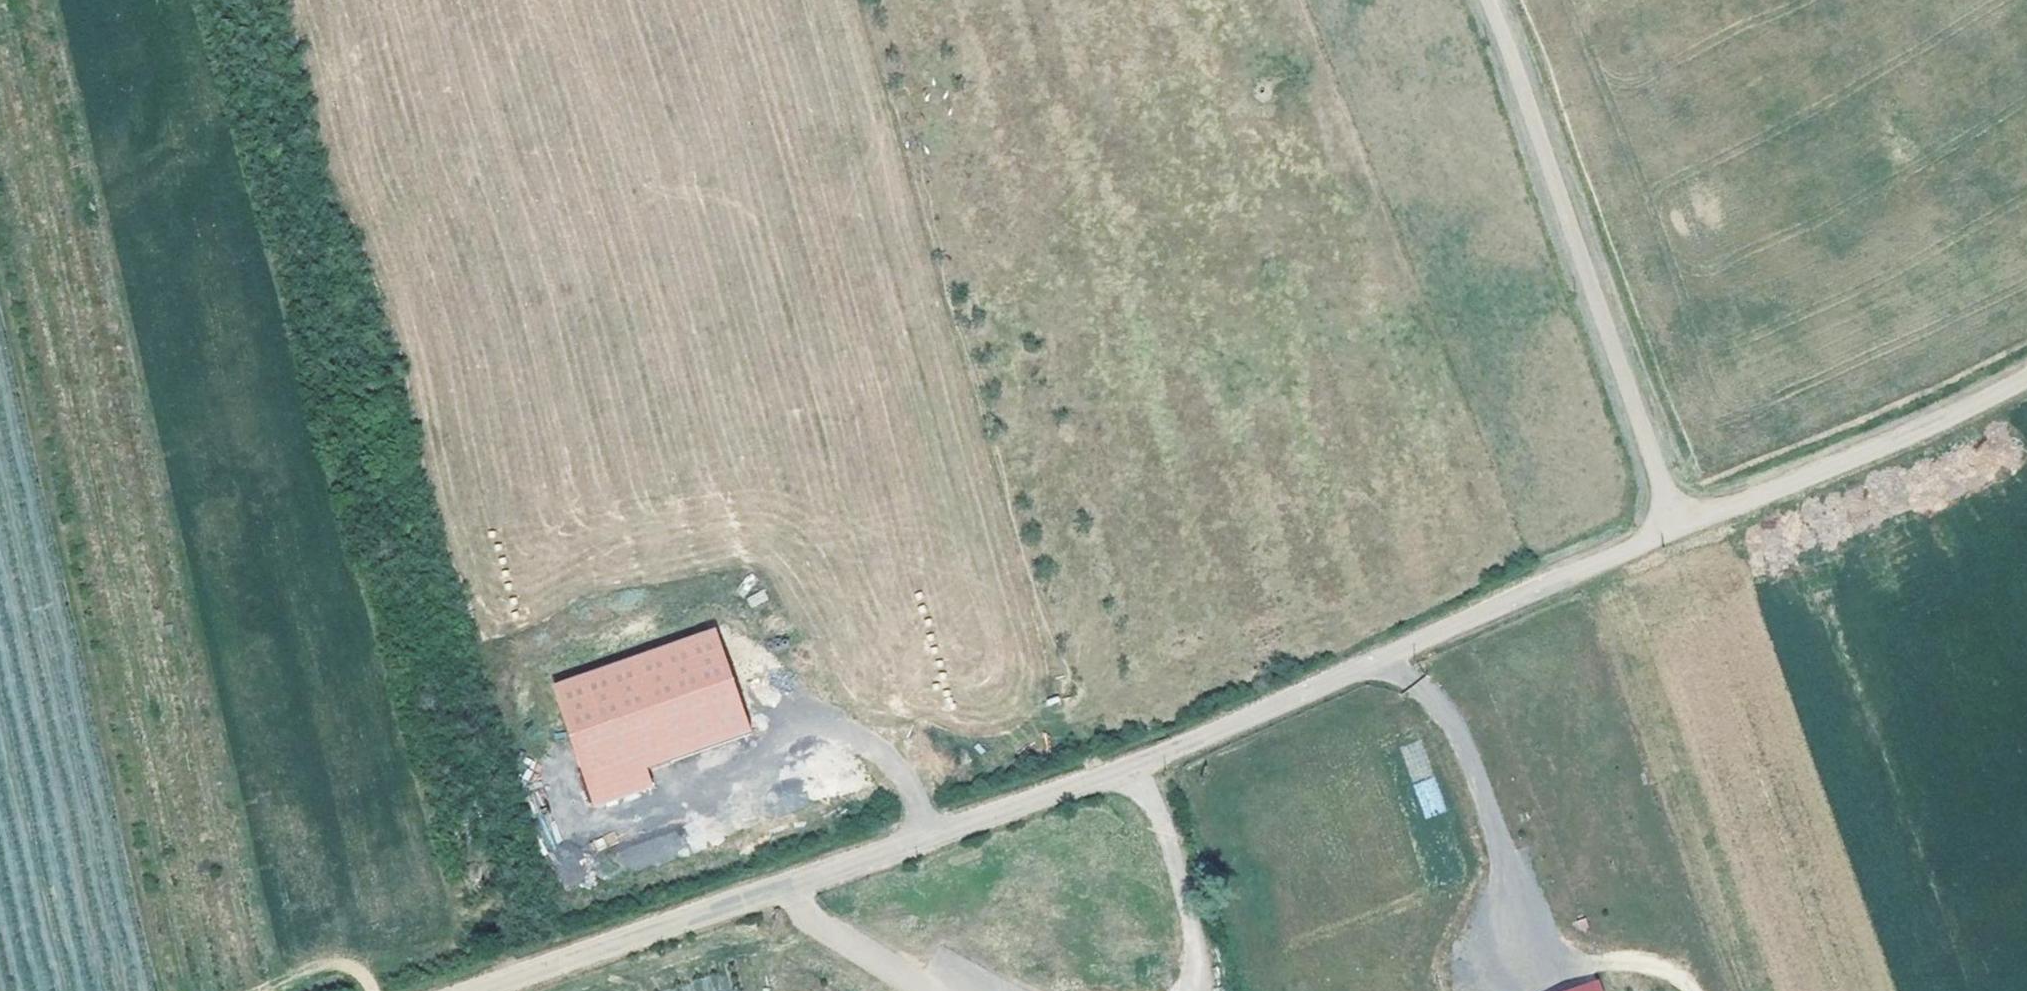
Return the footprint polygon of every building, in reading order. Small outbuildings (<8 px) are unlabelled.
[(715,630),(553,685),(596,808),(653,788),(646,770),(751,734),(715,630)] [(1399,747),(1411,782),(1434,774),(1421,739),(1399,747)] [(1437,777),(1414,782),(1422,818),(1445,813),(1437,777)] [(678,830),(616,850),(623,872),(685,852),(678,830)] [(1631,969),(1579,988),(1580,990),(1638,990),(1631,969)]
